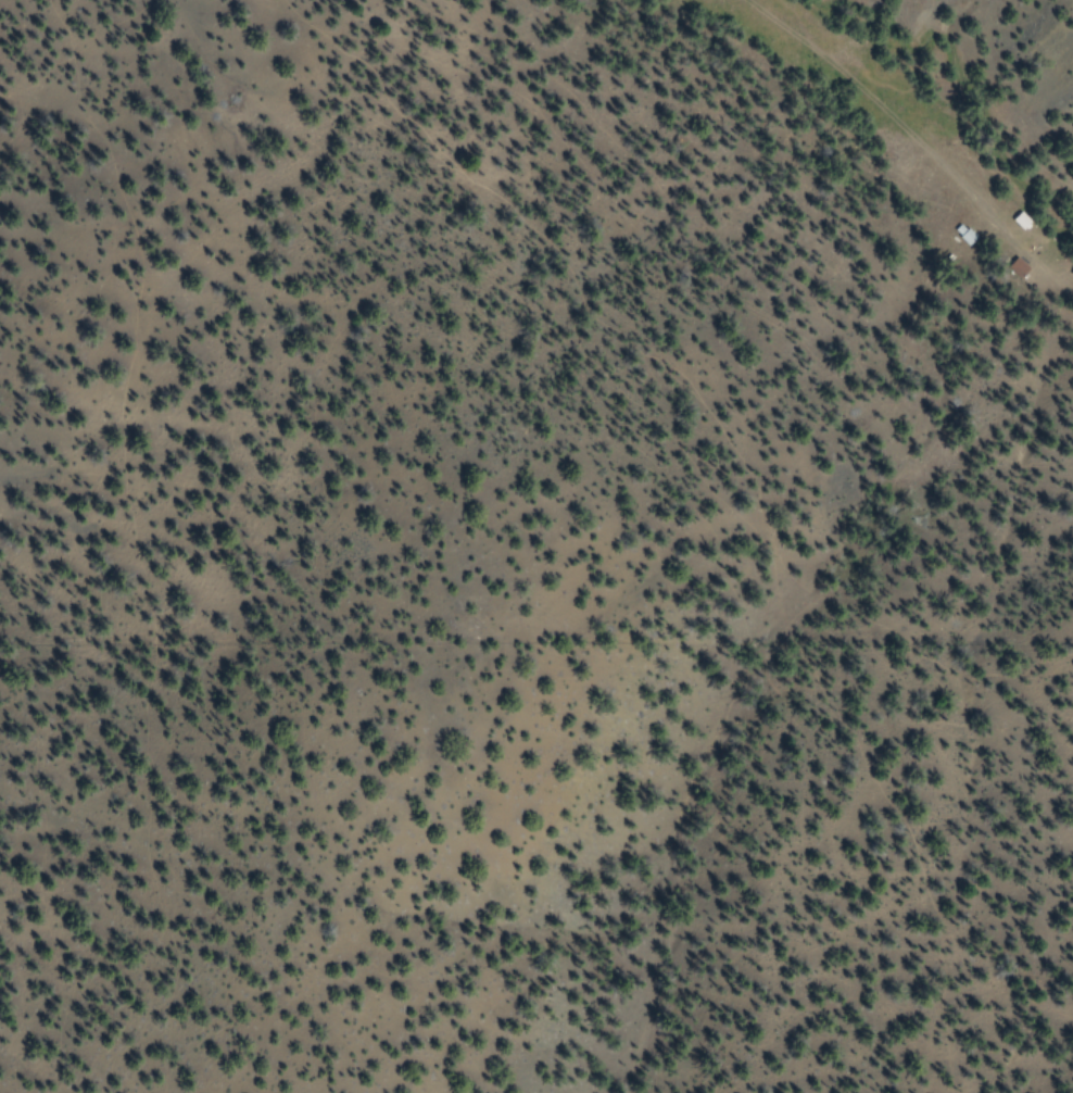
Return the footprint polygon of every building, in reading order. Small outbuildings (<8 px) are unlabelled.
[(1013,221),(1023,233),(1032,225),(1021,213),(1013,221)] [(954,235),(971,246),(977,238),(959,227),(954,235)]
